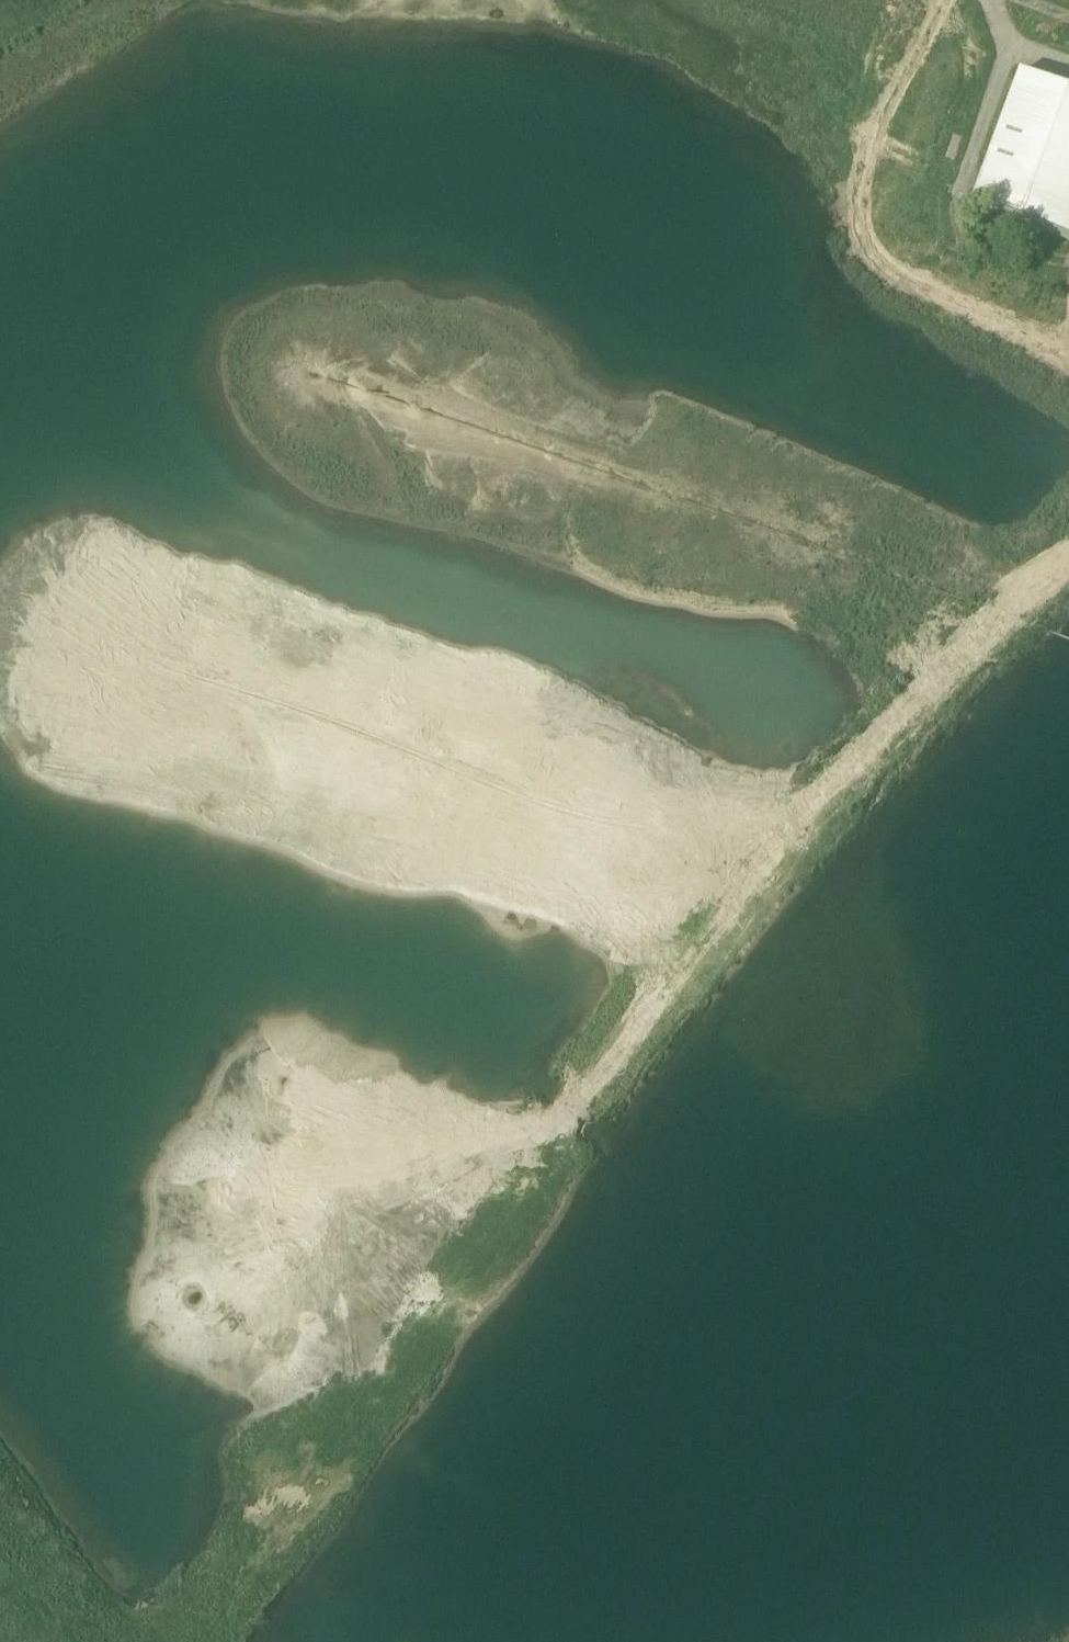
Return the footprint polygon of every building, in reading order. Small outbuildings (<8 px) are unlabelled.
[(1019,74),(971,204),(1068,240),(1068,92),(1019,74)]
